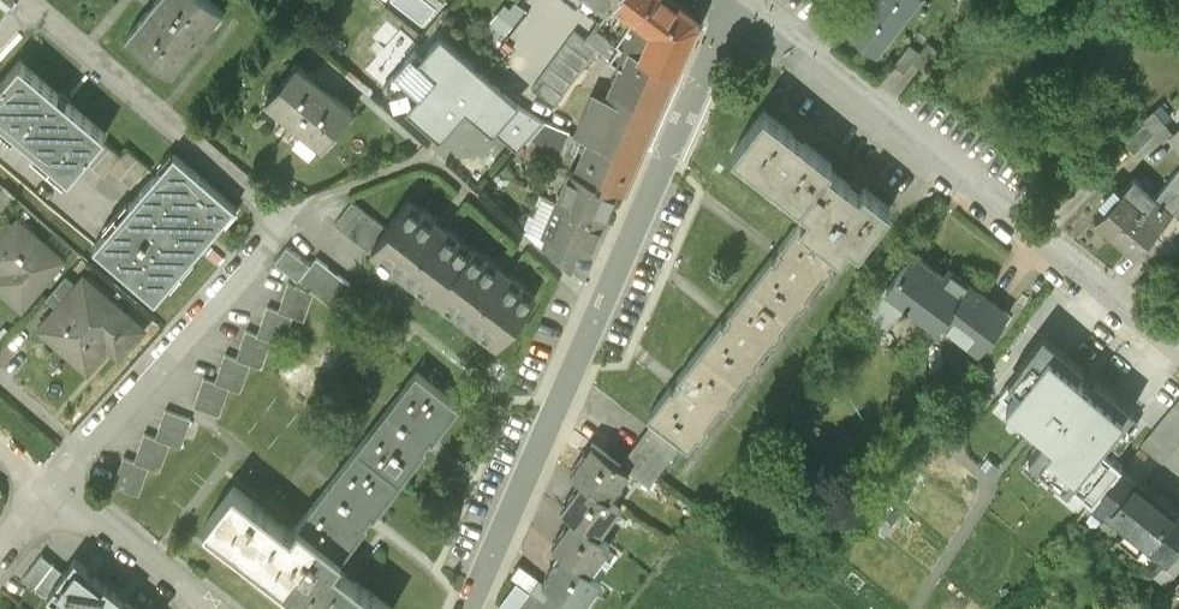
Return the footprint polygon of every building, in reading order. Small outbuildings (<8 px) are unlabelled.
[(209,0),(156,0),(127,35),(171,70),(221,9),(209,0)] [(511,36),(529,12),(515,0),(496,24),(511,36)] [(680,0),(644,0),(634,13),(629,9),(612,33),(620,40),(630,46),(622,63),(608,94),(589,136),(576,167),(575,168),(618,186),(625,189),(698,21),(696,13),(680,0)] [(601,17),(614,0),(579,0),(601,17)] [(612,33),(629,9),(634,13),(644,0),(614,0),(601,17),(597,23),(612,33)] [(849,26),(848,28),(876,51),(916,0),(870,0),(849,26)] [(612,33),(597,23),(586,36),(598,45),(610,54),(620,40),(612,33)] [(555,102),(598,45),(586,36),(574,28),(532,85),(555,102)] [(423,54),(414,47),(384,82),(440,132),(465,103),(492,126),(516,100),(440,33),(423,54)] [(920,51),(913,60),(923,68),(939,49),(929,41),(920,51)] [(910,43),(893,64),(904,72),(913,60),(920,51),(910,43)] [(0,84),(0,118),(67,176),(82,159),(100,138),(105,133),(20,61),(0,84)] [(297,63),(266,100),(268,101),(270,98),(285,110),(283,113),(293,122),(324,85),(297,63)] [(324,85),(293,122),(306,133),(309,130),(323,142),(321,145),(322,146),(353,109),(324,85)] [(608,94),(593,88),(575,130),(589,136),(608,94)] [(516,100),(492,126),(516,148),(543,117),(516,100)] [(830,160),(763,108),(733,148),(800,199),(827,165),(830,160)] [(1155,133),(1145,121),(1123,141),(1133,152),(1155,133)] [(1175,158),(1178,154),(1178,121),(1158,140),(1175,158)] [(100,138),(82,159),(103,177),(110,170),(131,188),(148,168),(127,150),(122,157),(100,138)] [(174,153),(93,245),(154,298),(235,206),(174,153)] [(605,218),(618,186),(575,168),(576,167),(569,165),(556,197),(605,218)] [(859,189),(827,165),(800,199),(811,207),(802,219),(837,247),(846,235),(858,244),(888,205),(862,184),(859,189)] [(1115,235),(1134,252),(1154,230),(1178,203),(1178,170),(1177,168),(1151,196),(1115,235)] [(1151,196),(1131,177),(1121,188),(1115,183),(1104,195),(1109,200),(1095,216),(1115,235),(1151,196)] [(10,203),(20,192),(8,182),(0,191),(0,194),(10,203)] [(590,251),(605,218),(556,197),(541,230),(547,233),(573,244),(590,251)] [(388,226),(373,244),(391,258),(389,260),(418,283),(420,281),(430,289),(466,242),(461,238),(463,235),(423,205),(422,207),(410,198),(388,226)] [(373,244),(388,226),(354,199),(336,222),(370,248),(373,244)] [(1154,230),(1164,239),(1178,223),(1178,203),(1154,230)] [(837,247),(802,219),(801,218),(750,283),(787,312),(796,301),(800,304),(807,295),(803,292),(820,270),(824,273),(831,263),(828,261),(838,248),(837,247)] [(17,220),(7,231),(0,239),(0,267),(13,278),(3,289),(22,306),(62,260),(17,220)] [(547,233),(542,243),(565,263),(573,244),(547,233)] [(466,242),(430,289),(437,294),(439,292),(455,304),(453,307),(482,329),(484,327),(501,340),(537,293),(525,284),(527,282),(487,251),(486,253),(473,244),(472,246),(466,242)] [(275,259),(298,277),(310,261),(287,243),(275,259)] [(944,271),(913,248),(886,283),(907,299),(937,321),(959,293),(969,280),(949,265),(944,271)] [(317,254),(298,277),(333,304),(351,281),(317,254)] [(283,294),(309,303),(314,289),(288,280),(283,294)] [(1008,310),(969,280),(959,293),(973,304),(967,316),(990,334),(1008,310)] [(72,281),(54,302),(65,312),(84,291),(72,281)] [(142,328),(90,283),(84,291),(65,312),(49,331),(89,366),(106,347),(117,356),(142,328)] [(787,312),(750,283),(699,348),(736,378),(745,366),(749,368),(756,359),(753,356),(770,334),(774,337),(781,328),(777,325),(787,312)] [(894,313),(907,299),(886,283),(876,296),(894,313)] [(283,294),(278,308),(293,313),(304,317),(309,303),(283,294)] [(262,318),(288,327),(293,313),(278,308),(267,304),(262,318)] [(262,318),(257,332),(272,337),(283,341),(288,327),(262,318)] [(272,337),(257,332),(246,327),(241,341),(267,350),(272,337)] [(1011,377),(999,392),(1046,431),(1028,451),(1067,484),(1070,480),(1101,445),(1111,453),(1138,421),(1127,412),(1134,404),(1095,371),(1088,379),(1076,370),(1083,362),(1043,328),(1007,374),(1011,377)] [(262,364),(267,350),(241,341),(236,355),(251,360),(262,364)] [(736,378),(699,348),(649,412),(686,441),(695,429),(699,432),(706,423),(703,421),(720,399),(723,401),(730,393),(727,390),(736,378)] [(246,374),(251,360),(236,355),(225,351),(220,365),(246,374)] [(241,388),(246,374),(220,365),(215,379),(229,384),(241,388)] [(457,402),(415,369),(355,448),(397,480),(457,402)] [(204,375),(199,389),(225,398),(229,384),(215,379),(204,375)] [(225,398),(199,389),(194,403),(220,412),(225,398)] [(1161,458),(1178,437),(1178,396),(1141,442),(1161,458)] [(124,455),(113,482),(139,491),(149,464),(160,468),(170,440),(181,444),(191,417),(165,408),(156,435),(144,431),(134,459),(124,455)] [(641,439),(667,459),(677,445),(648,424),(651,427),(641,439)] [(633,450),(659,470),(667,459),(641,439),(633,450)] [(620,461),(592,441),(572,468),(584,477),(609,496),(610,495),(605,492),(616,477),(620,480),(628,469),(641,478),(641,477),(620,461)] [(1070,480),(1091,498),(1122,462),(1111,453),(1101,445),(1070,480)] [(397,480),(355,448),(300,519),(321,535),(342,551),(397,480)] [(621,461),(620,461),(641,477),(649,483),(659,470),(633,450),(624,463),(621,461)] [(1146,483),(1122,462),(1091,498),(1125,526),(1154,491),(1145,484),(1146,483)] [(609,496),(584,477),(563,505),(574,513),(599,532),(600,531),(596,528),(607,513),(611,516),(620,504),(609,496)] [(233,483),(205,520),(285,582),(321,535),(300,519),(292,529),(233,483)] [(1154,491),(1125,526),(1116,536),(1135,551),(1143,541),(1163,558),(1177,541),(1178,539),(1178,512),(1154,491)] [(599,532),(574,513),(553,541),(565,550),(590,569),(591,567),(587,565),(598,550),(601,552),(611,540),(599,532)] [(321,535),(285,582),(320,608),(391,608),(393,606),(334,561),(342,551),(321,535)] [(1177,541),(1163,558),(1153,571),(1165,581),(1178,564),(1178,542),(1177,541)] [(48,589),(65,568),(42,550),(24,572),(47,590),(48,589)] [(590,569),(565,550),(543,579),(550,584),(576,603),(580,606),(581,605),(577,602),(588,587),(592,590),(601,577),(590,569)] [(75,554),(65,568),(48,589),(73,608),(143,608),(87,566),(89,565),(75,554)] [(550,584),(543,579),(522,563),(514,574),(516,575),(531,586),(542,595),(550,584)] [(511,608),(513,608),(531,586),(516,575),(497,599),(511,608)] [(531,586),(513,608),(572,608),(576,603),(550,584),(542,595),(531,586)]
